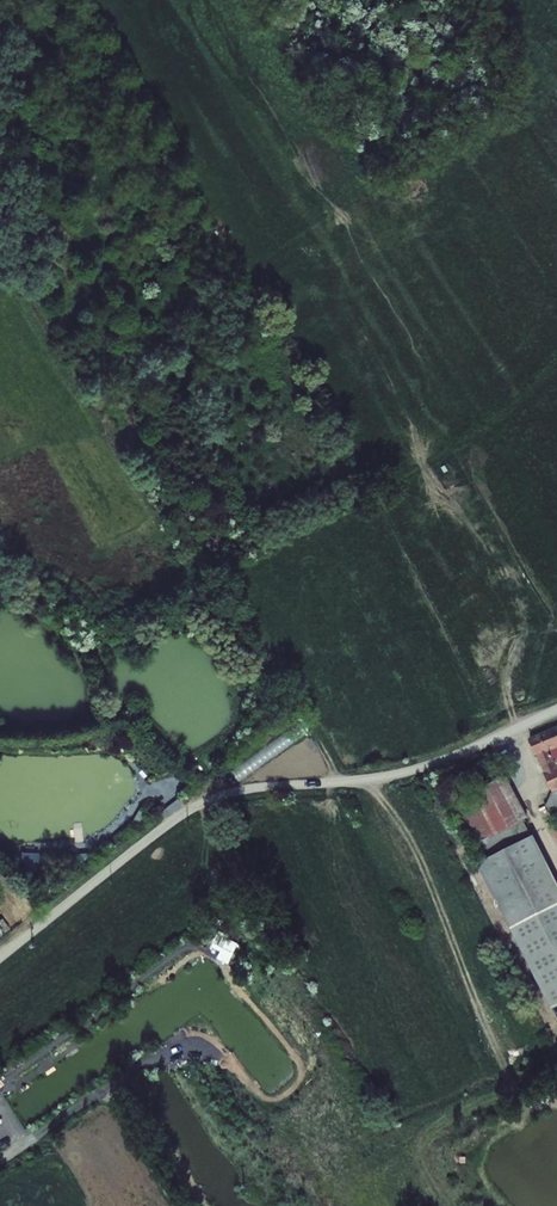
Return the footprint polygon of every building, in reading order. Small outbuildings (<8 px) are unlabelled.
[(553,819),(556,817),(556,724),(528,737),(551,791),(542,794),(553,819)] [(517,821),(527,816),(498,758),(442,787),(471,844),(480,840),(517,821)] [(487,854),(524,835),(517,821),(480,840),(487,854)] [(510,926),(556,903),(556,877),(533,830),(524,835),(487,854),(476,859),(510,926)] [(550,1006),(556,1002),(556,903),(510,926),(550,1006)] [(5,932),(9,929),(2,919),(0,921),(0,925),(5,932)]
